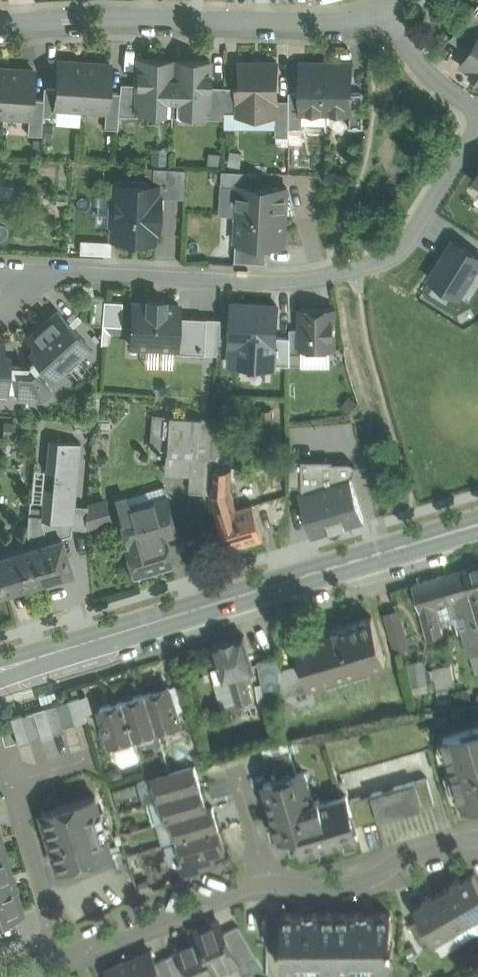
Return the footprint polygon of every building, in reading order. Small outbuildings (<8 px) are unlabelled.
[(450,39),(470,51),(477,38),(477,15),(473,11),(450,39)] [(470,51),(461,65),(472,72),(471,74),(477,78),(477,38),(470,51)] [(174,59),(138,58),(137,84),(136,111),(137,112),(172,113),(174,59)] [(210,60),(174,59),(172,113),(207,114),(208,114),(209,86),(210,60)] [(84,62),(58,60),(56,88),(55,107),(56,108),(81,109),(84,62)] [(110,63),(84,62),(81,109),(106,111),(107,111),(108,92),(110,63)] [(257,114),(257,62),(238,62),(238,87),(238,112),(238,114),(257,114)] [(257,62),(257,114),(276,114),(277,114),(277,100),(277,62),(257,62)] [(326,64),(301,64),(301,92),(301,112),(303,112),(326,112),(326,64)] [(351,64),(326,64),(326,112),(350,112),(351,112),(351,92),(351,64)] [(34,69),(8,68),(4,115),(29,117),(30,117),(31,98),(34,69)] [(137,84),(121,83),(120,92),(119,115),(137,115),(137,112),(136,111),(137,84)] [(225,86),(209,86),(208,114),(207,114),(207,118),(225,118),(225,112),(225,87),(225,86)] [(56,88),(44,87),(43,99),(42,115),(43,115),(55,116),(56,108),(55,107),(56,88)] [(238,87),(225,87),(225,112),(238,112),(238,87)] [(120,92),(108,92),(107,111),(106,111),(104,128),(118,128),(119,115),(120,92)] [(303,128),(303,112),(301,112),(301,92),(289,92),(289,100),(289,128),(303,128)] [(363,128),(363,92),(351,92),(351,112),(350,112),(350,128),(363,128)] [(43,99),(31,98),(30,117),(29,117),(28,134),(41,134),(43,115),(42,115),(43,99)] [(289,128),(289,100),(277,100),(277,114),(276,114),(276,136),(289,136),(289,128)] [(289,128),(289,136),(303,136),(303,128),(289,128)] [(469,179),(477,185),(477,165),(469,179)] [(185,168),(153,167),(152,185),(157,185),(156,195),(159,195),(159,196),(183,197),(185,168)] [(239,185),(271,187),(272,173),(225,170),(224,185),(239,185)] [(152,185),(115,183),(114,195),(111,194),(110,225),(113,225),(112,237),(154,240),(154,230),(157,230),(159,196),(159,195),(156,195),(157,185),(152,185)] [(238,215),(285,217),(287,188),(271,187),(239,185),(238,215)] [(285,217),(238,215),(236,243),(267,244),(284,245),(285,217)] [(458,297),(477,266),(477,251),(452,235),(425,277),(458,297)] [(79,251),(109,252),(109,239),(79,239),(79,251)] [(267,244),(236,243),(235,261),(266,263),(267,244)] [(164,303),(164,299),(148,298),(147,302),(133,301),(131,345),(176,348),(179,304),(164,303)] [(333,308),(301,308),(302,349),(334,349),(333,308)] [(26,338),(35,348),(31,352),(36,358),(29,365),(9,364),(10,356),(3,356),(4,342),(0,342),(0,390),(8,391),(9,372),(18,373),(17,397),(40,398),(51,389),(34,371),(41,364),(54,378),(90,346),(58,310),(26,338)] [(168,415),(157,415),(155,449),(166,450),(168,415)] [(215,418),(168,415),(166,450),(166,453),(192,455),(213,456),(215,418)] [(43,512),(43,516),(55,516),(73,518),(74,505),(81,440),(50,438),(48,469),(54,470),(53,484),(46,484),(43,512)] [(343,454),(328,457),(330,471),(334,483),(350,479),(343,454)] [(213,456),(192,455),(190,491),(210,493),(211,493),(212,467),(213,456)] [(321,462),(293,471),(300,494),(327,486),(321,467),(322,467),(321,462)] [(252,504),(236,509),(231,490),(232,468),(212,467),(211,493),(210,493),(227,550),(263,540),(252,504)] [(300,494),(313,535),(363,520),(350,479),(334,483),(327,486),(300,494)] [(135,506),(154,570),(171,566),(174,565),(165,535),(177,532),(168,496),(135,506)] [(87,510),(85,527),(110,518),(105,500),(87,506),(87,510)] [(87,510),(87,506),(74,505),(73,518),(55,516),(60,536),(61,536),(71,532),(73,525),(85,527),(87,510)] [(154,570),(135,506),(118,511),(128,544),(123,545),(133,577),(136,576),(154,570)] [(55,516),(43,516),(43,512),(32,511),(29,514),(28,529),(27,533),(31,545),(41,579),(72,570),(64,545),(61,536),(60,536),(55,516)] [(28,529),(18,532),(23,547),(31,545),(27,533),(28,529)] [(5,590),(41,579),(31,545),(23,547),(0,554),(0,573),(5,590)] [(463,569),(463,570),(462,570),(470,597),(477,626),(477,565),(463,569)] [(442,577),(450,603),(449,604),(453,618),(465,615),(469,626),(462,628),(469,652),(477,675),(477,626),(470,597),(462,570),(442,577)] [(442,577),(413,585),(427,638),(442,634),(435,608),(449,604),(450,603),(442,577)] [(399,607),(385,611),(396,649),(410,645),(399,607)] [(342,626),(325,631),(295,640),(302,663),(309,686),(310,686),(386,663),(372,617),(342,626)] [(244,636),(213,645),(223,680),(230,678),(238,703),(252,699),(247,682),(253,680),(254,671),(244,636)] [(282,653),(258,661),(265,703),(279,701),(281,670),(282,653)] [(410,664),(415,687),(429,684),(423,661),(410,664)] [(302,663),(281,670),(279,701),(292,701),(294,707),(315,701),(310,686),(309,686),(302,663)] [(450,666),(433,669),(436,688),(454,685),(450,666)] [(169,686),(146,693),(158,731),(180,725),(169,686)] [(146,693),(123,700),(135,738),(158,731),(146,693)] [(79,696),(68,700),(74,723),(86,719),(79,696)] [(68,700),(56,703),(63,726),(74,723),(68,700)] [(123,700),(100,707),(104,720),(102,725),(103,729),(108,732),(111,745),(135,738),(123,700)] [(56,703),(45,707),(53,734),(64,730),(63,726),(56,703)] [(45,707),(33,710),(41,737),(53,734),(45,707)] [(33,710),(22,714),(30,741),(41,737),(33,710)] [(30,741),(22,714),(10,717),(18,744),(30,741)] [(422,723),(333,749),(347,795),(349,802),(416,784),(427,780),(439,824),(450,820),(429,748),(430,748),(422,723)] [(443,737),(444,738),(439,740),(442,752),(448,751),(455,775),(450,777),(455,794),(460,792),(464,806),(477,801),(477,727),(443,737)] [(287,738),(262,745),(272,780),(297,773),(287,738)] [(195,765),(153,777),(159,799),(201,786),(195,765)] [(272,780),(264,782),(265,785),(259,787),(263,798),(269,797),(276,821),(270,823),(273,834),(279,833),(280,837),(288,835),(292,848),(301,845),(303,851),(309,849),(310,855),(322,852),(320,846),(345,839),(346,845),(358,842),(356,836),(358,835),(349,802),(347,795),(321,802),(320,798),(313,799),(305,770),(297,773),(272,780)] [(416,784),(371,796),(378,821),(423,808),(416,784)] [(201,786),(159,799),(165,820),(171,818),(208,807),(201,786)] [(96,795),(42,811),(59,869),(113,853),(96,795)] [(208,807),(171,818),(177,839),(219,827),(213,805),(208,807)] [(219,827),(177,839),(183,859),(183,860),(214,851),(226,848),(219,827)] [(0,849),(0,916),(21,909),(3,848),(0,849)] [(214,851),(183,860),(183,859),(179,860),(184,877),(217,863),(214,851)] [(462,879),(461,876),(451,882),(452,885),(453,884),(473,919),(477,916),(477,881),(473,873),(462,879)] [(473,919),(453,884),(452,885),(434,895),(434,896),(454,930),(473,919)] [(454,930),(434,896),(434,895),(432,892),(423,898),(424,901),(414,907),(419,917),(431,938),(434,942),(454,930)] [(335,968),(335,912),(282,913),(282,941),(280,941),(280,945),(282,945),(282,968),(335,968)] [(335,912),(335,968),(391,968),(391,945),(393,945),(393,941),(391,942),(391,912),(335,912)] [(431,938),(419,917),(409,923),(421,944),(431,938)] [(257,957),(239,925),(224,932),(219,921),(196,931),(199,938),(200,938),(215,972),(216,972),(236,963),(242,976),(252,971),(248,962),(257,957)] [(178,947),(180,951),(167,956),(176,976),(218,976),(216,972),(215,972),(200,938),(199,938),(178,947)] [(129,960),(137,976),(163,976),(156,961),(151,950),(129,960)] [(156,961),(163,976),(176,976),(167,956),(156,961)] [(129,960),(107,969),(110,976),(137,976),(129,960)]
